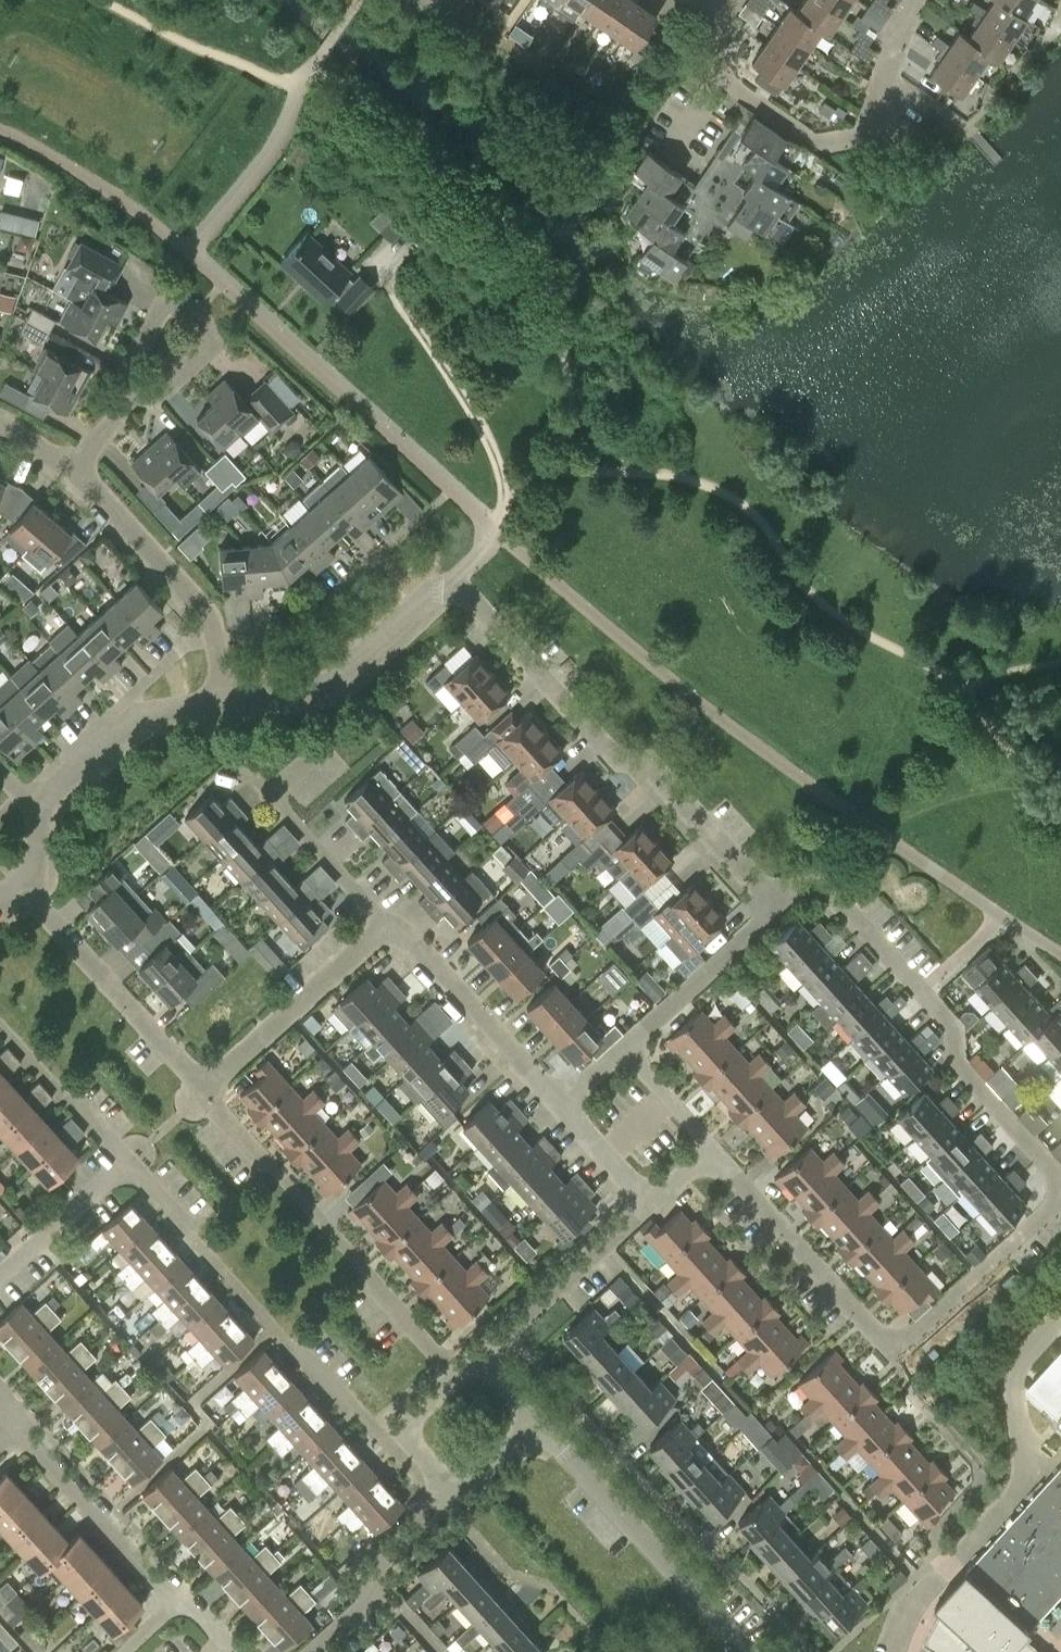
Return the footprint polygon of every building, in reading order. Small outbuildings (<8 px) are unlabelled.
[(586,0),(565,0),(579,10),(586,0)] [(579,10),(597,22),(613,0),(586,0),(579,10)] [(597,22),(616,35),(638,3),(633,0),(613,0),(597,22)] [(819,0),(803,0),(796,11),(820,29),(827,34),(840,14),(819,0)] [(840,14),(850,0),(819,0),(840,14)] [(1022,15),(998,0),(993,0),(986,10),(982,7),(976,15),(1011,39),(1026,17),(1022,15)] [(1022,15),(1032,0),(998,0),(1022,15)] [(656,16),(638,3),(616,35),(645,55),(660,34),(649,26),(656,16)] [(777,25),(808,47),(820,29),(796,11),(790,6),(777,25)] [(856,15),(851,23),(859,28),(864,31),(870,24),(856,15)] [(996,60),(1011,39),(976,15),(971,22),(975,25),(967,37),(966,38),(989,53),(988,54),(996,60)] [(759,28),(745,18),(740,26),(753,36),(759,28)] [(764,43),(796,65),(808,47),(777,25),(764,43)] [(859,28),(854,36),(867,45),(873,37),(864,31),(859,28)] [(528,43),(533,36),(526,31),(519,41),(526,46),(528,43)] [(974,74),(988,54),(989,53),(966,38),(967,37),(959,31),(949,44),(945,42),(939,50),(974,74)] [(775,95),(796,65),(764,43),(750,62),(761,69),(753,80),(775,95)] [(960,95),(974,74),(939,50),(934,57),(938,60),(929,74),(960,95)] [(752,116),(739,135),(773,157),(785,138),(752,116)] [(700,188),(679,174),(667,193),(681,202),(678,207),(688,214),(679,228),(683,231),(671,249),(685,258),(715,215),(726,223),(745,194),(742,192),(745,187),(735,180),(744,166),(740,163),(741,162),(753,145),(739,135),(731,130),(706,167),(712,171),(700,188)] [(787,167),(773,157),(739,135),(753,145),(741,162),(775,185),(787,167)] [(646,151),(633,170),(648,180),(667,193),(679,174),(646,151)] [(789,195),(775,185),(741,162),(740,163),(744,166),(755,173),(745,187),(742,192),(745,194),(776,214),(783,218),(786,221),(799,202),(789,195)] [(648,180),(635,199),(669,221),(678,207),(681,202),(667,193),(648,180)] [(793,225),(786,221),(783,218),(776,214),(745,194),(726,223),(744,235),(751,225),(780,244),(793,225)] [(625,214),(639,223),(637,227),(671,249),(683,231),(679,228),(669,221),(635,199),(625,214)] [(39,220),(1,210),(0,215),(0,227),(35,235),(39,220)] [(392,217),(379,231),(392,243),(405,229),(392,217)] [(685,258),(671,249),(637,227),(632,234),(647,244),(639,255),(672,278),(685,258)] [(349,272),(307,233),(281,262),(323,301),(333,290),(341,297),(338,300),(350,311),(372,288),(360,276),(354,283),(346,276),(349,272)] [(19,235),(17,248),(30,251),(32,238),(19,235)] [(115,324),(127,302),(109,293),(124,264),(80,242),(72,256),(65,270),(77,275),(66,296),(71,299),(71,300),(81,305),(106,318),(105,319),(115,324)] [(8,310),(10,298),(0,296),(0,308),(8,310)] [(106,318),(81,305),(71,300),(59,321),(94,340),(105,319),(106,318)] [(33,308),(27,320),(49,332),(56,320),(33,308)] [(43,344),(49,332),(27,320),(20,332),(43,344)] [(45,347),(34,368),(78,393),(78,392),(68,386),(80,366),(45,347)] [(67,414),(78,393),(34,368),(34,369),(44,374),(32,395),(67,414)] [(292,411),(265,380),(243,400),(224,379),(206,395),(240,432),(252,421),(258,428),(264,422),(271,430),(284,419),(292,411)] [(27,394),(5,382),(0,391),(0,394),(21,406),(27,394)] [(222,448),(240,432),(206,395),(214,404),(196,419),(222,448)] [(297,416),(292,411),(284,419),(289,424),(297,416)] [(200,468),(166,431),(148,447),(182,485),(200,468)] [(182,485),(148,447),(131,463),(157,492),(174,477),(182,485)] [(303,459),(308,465),(318,457),(312,450),(303,459)] [(225,453),(215,462),(235,485),(245,476),(225,453)] [(385,473),(369,455),(349,473),(383,511),(394,500),(410,518),(421,508),(387,472),(385,473)] [(225,494),(235,485),(215,462),(205,471),(225,494)] [(322,482),(364,528),(383,511),(349,473),(341,465),(322,482)] [(4,514),(21,488),(5,480),(4,482),(0,481),(0,512),(4,514)] [(263,480),(257,486),(265,494),(271,489),(263,480)] [(303,500),(310,508),(335,536),(345,527),(354,537),(364,528),(322,482),(303,500)] [(35,500),(21,488),(4,514),(15,523),(10,530),(4,537),(23,550),(53,518),(33,502),(35,500)] [(239,494),(233,500),(241,508),(247,503),(239,494)] [(171,530),(181,521),(164,501),(153,511),(171,530)] [(335,536),(310,508),(291,525),(325,563),(334,555),(326,545),(335,536)] [(71,533),(70,534),(53,518),(23,550),(47,573),(57,562),(64,568),(87,547),(71,533)] [(325,563),(291,525),(271,543),(288,579),(307,562),(316,572),(325,563)] [(180,541),(177,544),(190,558),(202,547),(189,533),(180,541)] [(288,579),(271,543),(245,545),(250,596),(262,595),(261,582),(288,579)] [(237,597),(250,596),(245,545),(219,547),(222,585),(236,584),(237,597)] [(102,552),(98,547),(89,555),(97,563),(102,558),(102,552)] [(67,567),(60,574),(69,584),(76,577),(67,567)] [(19,602),(30,590),(9,571),(0,581),(0,585),(19,602)] [(59,591),(51,582),(48,584),(41,591),(49,600),(59,591)] [(136,582),(116,600),(151,637),(160,629),(151,619),(162,610),(136,582)] [(31,598),(21,606),(29,615),(38,606),(31,598)] [(151,637),(116,600),(97,617),(122,645),(132,636),(141,646),(151,637)] [(122,645),(97,617),(78,635),(112,672),(121,664),(113,654),(122,645)] [(102,681),(112,672),(78,635),(68,624),(49,641),(51,644),(84,680),(93,671),(102,681)] [(84,680),(51,644),(32,661),(73,707),(83,699),(74,689),(84,680)] [(434,691),(444,683),(461,702),(493,673),(476,653),(453,673),(445,664),(425,681),(434,691)] [(29,659),(10,676),(45,715),(55,706),(64,716),(73,707),(32,661),(29,659)] [(510,692),(493,673),(461,702),(478,721),(510,692)] [(45,715),(10,676),(0,685),(0,704),(34,742),(44,734),(35,724),(45,715)] [(15,760),(34,742),(0,704),(0,705),(0,744),(15,760)] [(496,740),(513,760),(545,731),(528,711),(496,740)] [(408,717),(397,728),(409,740),(420,730),(408,717)] [(457,758),(464,752),(483,735),(474,725),(449,748),(457,758)] [(504,803),(513,813),(516,810),(536,792),(558,772),(550,762),(563,750),(545,731),(513,760),(521,768),(505,783),(514,793),(504,803)] [(492,745),(483,735),(464,752),(474,762),(492,745)] [(394,745),(405,757),(414,749),(403,737),(394,745)] [(344,820),(353,830),(398,789),(379,768),(370,777),(344,801),(354,812),(344,820)] [(548,798),(566,818),(598,789),(580,769),(548,798)] [(446,783),(439,776),(432,782),(439,790),(446,783)] [(407,818),(417,809),(398,789),(353,830),(362,839),(371,831),(381,842),(407,818)] [(598,789),(566,818),(568,820),(560,827),(575,845),(560,858),(569,868),(579,859),(613,828),(604,819),(615,808),(598,789)] [(524,820),(540,806),(544,802),(536,792),(516,810),(524,820)] [(184,818),(203,839),(239,806),(230,797),(221,805),(211,794),(184,818)] [(239,806),(203,839),(222,859),(248,835),(238,824),(247,816),(239,806)] [(455,816),(459,821),(470,811),(465,806),(455,816)] [(390,870),(425,838),(407,818),(381,842),(390,852),(381,861),(390,870)] [(167,833),(157,822),(146,832),(155,843),(167,833)] [(641,823),(623,839),(613,828),(579,859),(588,869),(595,862),(601,869),(605,865),(616,878),(618,876),(628,867),(657,841),(641,823)] [(557,825),(520,855),(534,873),(572,844),(557,825)] [(408,872),(418,882),(444,859),(453,850),(435,830),(425,838),(390,870),(399,880),(408,872)] [(136,842),(135,842),(144,852),(154,843),(145,833),(136,842)] [(248,835),(222,859),(240,879),(275,847),(267,837),(258,846),(248,835)] [(657,841),(628,867),(618,876),(635,895),(622,907),(631,917),(649,901),(650,899),(642,892),(648,887),(645,883),(672,858),(657,841)] [(275,847),(240,879),(258,900),(285,876),(275,865),(284,857),(275,847)] [(514,855),(501,868),(516,882),(528,869),(514,855)] [(427,911),(462,879),(444,859),(418,882),(427,893),(418,901),(427,911)] [(85,891),(95,901),(85,909),(100,926),(137,894),(123,877),(125,875),(115,864),(85,891)] [(471,871),(462,879),(427,911),(436,921),(445,912),(455,923),(481,900),(490,892),(471,871)] [(285,876),(258,900),(277,920),(312,888),(303,878),(294,886),(285,876)] [(544,901),(552,893),(541,881),(532,889),(544,901)] [(637,930),(654,914),(671,933),(709,899),(693,881),(679,894),(678,893),(658,911),(649,901),(631,917),(609,937),(613,942),(640,932),(637,930)] [(197,893),(189,883),(181,889),(190,899),(197,893)] [(321,917),(331,908),(312,888),(277,920),(303,949),(329,925),(321,917)] [(154,908),(152,910),(137,894),(100,926),(116,944),(132,929),(141,940),(164,919),(154,908)] [(485,925),(467,942),(483,960),(511,935),(519,928),(511,919),(516,915),(499,896),(477,917),(485,925)] [(725,916),(709,899),(671,933),(664,939),(682,958),(671,967),(681,978),(701,959),(692,949),(712,931),(711,929),(725,916)] [(571,909),(564,902),(554,911),(560,918),(571,909)] [(222,922),(213,912),(206,918),(215,928),(222,922)] [(833,920),(827,913),(808,930),(797,918),(769,943),(786,963),(833,920)] [(138,968),(153,985),(190,952),(175,935),(180,931),(169,918),(143,942),(154,954),(138,968)] [(840,927),(833,920),(786,963),(803,981),(831,956),(821,945),(840,927)] [(537,931),(520,945),(511,935),(483,960),(499,977),(526,952),(543,938),(537,931)] [(249,951),(275,980),(288,968),(260,937),(247,948),(249,951)] [(249,951),(247,948),(241,942),(231,951),(238,961),(249,951)] [(1014,973),(990,947),(962,972),(993,1006),(1032,970),(1025,963),(1014,973)] [(549,965),(554,970),(564,961),(571,954),(566,948),(549,965)] [(831,956),(803,981),(820,1000),(867,957),(860,950),(841,967),(831,956)] [(205,968),(190,952),(153,985),(169,1002),(180,992),(192,1005),(224,975),(212,962),(205,968)] [(542,970),(526,952),(499,977),(515,995),(542,970)] [(565,962),(564,961),(554,970),(561,978),(578,962),(572,956),(565,962)] [(826,1025),(835,1017),(836,1018),(864,993),(854,982),(873,964),(867,957),(820,1000),(811,1009),(826,1025)] [(597,977),(612,994),(629,979),(614,962),(597,977)] [(1032,970),(993,1006),(1010,1024),(1037,999),(1027,988),(1038,978),(1032,970)] [(332,1010),(349,1028),(396,985),(387,975),(379,982),(381,984),(376,988),(367,977),(340,1002),(340,1003),(332,1010)] [(665,991),(656,980),(645,990),(654,1001),(665,991)] [(526,1007),(542,1025),(570,1000),(554,982),(526,1007)] [(396,985),(349,1028),(365,1046),(401,1015),(391,1005),(396,1000),(398,1002),(406,995),(396,985)] [(751,1000),(739,987),(730,995),(742,1008),(751,1000)] [(864,993),(836,1018),(853,1036),(892,1001),(885,994),(874,1004),(864,993)] [(897,1030),(887,1018),(907,1001),(900,994),(892,1001),(853,1036),(869,1055),(897,1030)] [(1010,1024),(1026,1042),(1060,1012),(1060,1011),(1060,998),(1048,1010),(1037,999),(1010,1024)] [(570,1000),(542,1025),(558,1043),(585,1018),(570,1000)] [(750,1002),(745,1007),(749,1011),(755,1006),(750,1002)] [(676,1047),(686,1058),(729,1019),(724,1013),(713,1023),(700,1009),(664,1042),(672,1050),(676,1047)] [(965,1024),(965,1031),(980,1017),(974,1011),(965,1011),(959,1017),(965,1024)] [(373,1060),(384,1051),(390,1058),(430,1022),(421,1012),(413,1019),(415,1020),(410,1025),(401,1015),(365,1046),(366,1047),(364,1050),(373,1060)] [(1060,1012),(1026,1042),(1027,1043),(1033,1037),(1050,1055),(1060,1045),(1060,1012)] [(302,1022),(313,1033),(322,1025),(311,1013),(302,1022)] [(594,1027),(585,1018),(558,1043),(574,1061),(587,1049),(595,1057),(622,1033),(614,1023),(606,1030),(599,1022),(594,1027)] [(735,1025),(729,1019),(686,1058),(697,1070),(693,1073),(700,1081),(736,1049),(724,1035),(735,1025)] [(784,1031),(801,1045),(808,1036),(792,1021),(784,1031)] [(430,1022),(390,1058),(406,1076),(434,1051),(425,1041),(430,1037),(431,1039),(439,1032),(430,1022)] [(927,1024),(919,1031),(925,1038),(933,1031),(927,1024)] [(897,1030),(869,1055),(886,1073),(925,1038),(919,1031),(907,1041),(897,1030)] [(925,1038),(886,1073),(904,1093),(931,1068),(920,1055),(940,1038),(933,1031),(925,1038)] [(298,1044),(307,1054),(314,1048),(305,1038),(298,1044)] [(786,1040),(776,1049),(780,1054),(790,1045),(786,1040)] [(965,1058),(984,1079),(1002,1064),(982,1042),(965,1058)] [(1050,1055),(1039,1065),(1055,1083),(1060,1077),(1060,1045),(1050,1055)] [(14,1054),(7,1046),(0,1053),(0,1067),(14,1054)] [(434,1051),(406,1076),(423,1094),(463,1059),(454,1048),(446,1055),(448,1057),(443,1062),(434,1051)] [(711,1086),(721,1097),(764,1058),(759,1052),(748,1062),(736,1049),(700,1081),(707,1089),(711,1086)] [(0,1067),(0,1099),(14,1086),(3,1074),(8,1070),(12,1070),(21,1062),(14,1054),(0,1067)] [(331,1067),(323,1057),(313,1066),(319,1072),(325,1072),(331,1067)] [(818,1064),(831,1083),(841,1076),(828,1057),(818,1064)] [(728,1112),(735,1120),(771,1087),(759,1074),(770,1064),(764,1058),(721,1097),(732,1109),(728,1112)] [(472,1069),(463,1059),(423,1094),(418,1099),(444,1127),(454,1119),(445,1109),(467,1089),(458,1078),(463,1074),(464,1076),(472,1069)] [(247,1110),(254,1118),(290,1086),(272,1066),(240,1095),(251,1106),(247,1110)] [(330,1083),(339,1076),(334,1070),(325,1078),(330,1083)] [(1011,1075),(995,1089),(1002,1098),(1003,1097),(1018,1083),(1011,1075)] [(343,1080),(340,1077),(333,1083),(336,1087),(343,1080)] [(816,1086),(825,1096),(835,1087),(826,1077),(816,1086)] [(839,1084),(853,1100),(861,1093),(847,1077),(839,1084)] [(0,1099),(0,1130),(45,1089),(38,1081),(30,1089),(30,1094),(25,1098),(14,1086),(0,1099)] [(374,1085),(365,1092),(375,1103),(383,1095),(374,1085)] [(302,1099),(290,1086),(254,1118),(261,1126),(265,1122),(276,1134),(319,1095),(313,1089),(302,1099)] [(783,1101),(771,1087),(735,1120),(742,1128),(746,1124),(756,1136),(799,1097),(794,1091),(783,1101)] [(0,1130),(0,1131),(15,1148),(45,1121),(34,1109),(39,1104),(44,1105),(52,1097),(45,1089),(0,1130)] [(896,1116),(914,1136),(953,1101),(946,1093),(935,1104),(924,1091),(896,1116)] [(324,1101),(319,1095),(276,1134),(286,1145),(282,1149),(289,1157),(325,1124),(313,1111),(324,1101)] [(805,1103),(799,1097),(756,1136),(769,1150),(766,1154),(770,1159),(806,1126),(794,1113),(805,1103)] [(462,1125),(479,1144),(519,1108),(510,1098),(502,1104),(503,1106),(499,1111),(489,1100),(462,1125)] [(953,1101),(914,1136),(930,1154),(958,1129),(948,1118),(959,1108),(953,1101)] [(852,1121),(860,1113),(851,1104),(843,1111),(852,1121)] [(881,1106),(868,1118),(875,1125),(888,1113),(881,1106)] [(1034,1133),(1046,1122),(1031,1106),(1019,1116),(1034,1133)] [(519,1108),(479,1144),(496,1162),(523,1137),(514,1127),(519,1123),(520,1125),(528,1118),(519,1108)] [(45,1121),(15,1148),(31,1166),(78,1124),(71,1117),(62,1124),(62,1129),(57,1134),(45,1121)] [(358,1129),(365,1137),(375,1129),(368,1121),(358,1129)] [(85,1132),(78,1124),(31,1166),(47,1184),(77,1157),(66,1144),(71,1140),(76,1140),(85,1132)] [(337,1138),(325,1124),(289,1157),(296,1165),(300,1161),(311,1173),(354,1134),(348,1128),(337,1138)] [(925,1159),(942,1177),(986,1138),(979,1130),(968,1140),(958,1129),(930,1154),(925,1159)] [(359,1140),(354,1134),(311,1173),(321,1184),(317,1187),(325,1196),(361,1163),(348,1149),(359,1140)] [(488,1170),(504,1188),(552,1144),(543,1134),(535,1141),(537,1143),(532,1147),(523,1137),(496,1162),(488,1170)] [(958,1196),(964,1191),(991,1166),(981,1155),(992,1145),(986,1138),(942,1177),(958,1196)] [(419,1152),(425,1159),(437,1149),(430,1142),(419,1152)] [(504,1188),(513,1181),(529,1199),(556,1174),(547,1164),(552,1160),(554,1162),(561,1155),(552,1144),(504,1188)] [(785,1184),(796,1195),(839,1157),(833,1150),(822,1160),(810,1146),(774,1179),(781,1187),(785,1184)] [(802,1210),(809,1218),(845,1186),(833,1172),(844,1162),(839,1157),(796,1195),(806,1207),(802,1210)] [(991,1166),(964,1191),(980,1209),(1019,1174),(1013,1167),(1001,1177),(991,1166)] [(435,1169),(422,1180),(429,1188),(441,1176),(435,1169)] [(556,1174),(529,1199),(545,1217),(585,1181),(576,1171),(568,1178),(570,1180),(565,1184),(556,1174)] [(1026,1182),(1019,1174),(980,1209),(998,1229),(1025,1204),(1014,1192),(1026,1182)] [(918,1189),(906,1176),(899,1183),(911,1195),(918,1189)] [(358,1216),(369,1227),(412,1188),(407,1182),(396,1192),(383,1178),(347,1211),(354,1219),(358,1216)] [(588,1198),(594,1191),(585,1181),(545,1217),(562,1235),(556,1241),(563,1248),(592,1222),(586,1215),(596,1206),(588,1198)] [(889,1182),(878,1192),(884,1199),(896,1189),(889,1182)] [(820,1223),(830,1234),(874,1195),(868,1189),(857,1199),(845,1186),(809,1218),(816,1226),(820,1223)] [(375,1242),(382,1250),(418,1218),(406,1204),(417,1194),(412,1188),(369,1227),(379,1238),(375,1242)] [(879,1201),(874,1195),(830,1234),(841,1246),(837,1249),(844,1257),(880,1224),(868,1211),(879,1201)] [(925,1196),(918,1203),(926,1212),(933,1206),(925,1196)] [(491,1200),(481,1210),(485,1214),(495,1205),(491,1200)] [(111,1235),(121,1246),(150,1221),(132,1201),(89,1239),(97,1248),(111,1235)] [(642,1232),(666,1259),(702,1226),(695,1218),(691,1222),(680,1210),(660,1228),(654,1222),(642,1232)] [(942,1211),(933,1219),(949,1237),(958,1229),(942,1211)] [(459,1216),(447,1227),(452,1233),(465,1222),(459,1216)] [(916,1216),(908,1223),(914,1229),(921,1222),(916,1216)] [(431,1231),(418,1218),(382,1250),(389,1258),(393,1255),(404,1266),(447,1227),(442,1221),(431,1231)] [(508,1219),(498,1228),(504,1236),(515,1227),(508,1219)] [(124,1278),(167,1240),(150,1221),(121,1246),(130,1257),(116,1269),(124,1278)] [(892,1238),(880,1224),(844,1257),(851,1265),(855,1261),(865,1273),(909,1234),(903,1228),(892,1238)] [(667,1282),(672,1288),(716,1249),(705,1237),(709,1234),(702,1226),(666,1259),(678,1272),(667,1282)] [(452,1233),(447,1227),(404,1266),(414,1278),(410,1281),(417,1289),(453,1256),(441,1243),(452,1233)] [(914,1240),(909,1234),(865,1273),(876,1284),(872,1288),(879,1296),(915,1263),(903,1250),(914,1240)] [(156,1285),(184,1260),(167,1240),(124,1278),(132,1287),(146,1274),(156,1285)] [(942,1241),(933,1249),(942,1260),(952,1251),(942,1241)] [(976,1263),(987,1253),(978,1243),(967,1253),(976,1263)] [(726,1260),(716,1249),(672,1288),(678,1294),(689,1284),(701,1297),(737,1265),(730,1257),(726,1260)] [(466,1270),(453,1256),(417,1289),(424,1297),(428,1294),(439,1305),(490,1259),(484,1253),(466,1270)] [(494,1256),(490,1259),(439,1305),(449,1316),(445,1320),(453,1328),(489,1296),(476,1282),(487,1272),(499,1262),(494,1256)] [(147,1328),(202,1280),(184,1260),(156,1285),(165,1296),(151,1308),(153,1310),(140,1320),(147,1328)] [(933,1283),(915,1263),(879,1296),(886,1304),(890,1300),(901,1312),(933,1283)] [(744,1273),(737,1265),(701,1297),(713,1311),(702,1321),(707,1327),(751,1288),(740,1276),(744,1273)] [(607,1283),(626,1305),(636,1296),(617,1274),(607,1283)] [(190,1324),(219,1299),(202,1280),(147,1328),(148,1329),(149,1328),(155,1336),(167,1326),(181,1313),(190,1324)] [(663,1283),(653,1292),(660,1300),(670,1290),(663,1283)] [(736,1336),(772,1303),(765,1295),(761,1299),(751,1288),(707,1327),(698,1336),(703,1341),(724,1323),(736,1336)] [(672,1291),(661,1301),(667,1307),(678,1298),(672,1291)] [(193,1356),(236,1319),(219,1299),(190,1324),(200,1335),(186,1348),(193,1356)] [(10,1348),(53,1309),(45,1300),(31,1313),(21,1302),(0,1321),(0,1336),(10,1348)] [(779,1311),(772,1303),(736,1336),(748,1349),(737,1359),(742,1365),(786,1326),(775,1315),(779,1311)] [(593,1307),(563,1335),(578,1352),(609,1325),(620,1315),(613,1307),(602,1317),(593,1307)] [(53,1309),(10,1348),(28,1367),(57,1341),(47,1330),(61,1318),(53,1309)] [(698,1319),(691,1310),(680,1319),(688,1328),(698,1319)] [(254,1339),(236,1319),(193,1356),(201,1365),(215,1353),(225,1364),(254,1339)] [(649,1327),(657,1336),(666,1327),(658,1319),(649,1327)] [(579,1362),(591,1374),(617,1351),(601,1333),(609,1325),(578,1352),(583,1358),(579,1362)] [(796,1338),(786,1326),(742,1365),(748,1371),(759,1361),(771,1375),(807,1343),(800,1334),(796,1338)] [(677,1362),(686,1353),(671,1337),(662,1346),(677,1362)] [(57,1341),(28,1367),(45,1386),(88,1348),(80,1339),(66,1352),(57,1341)] [(88,1348),(45,1386),(63,1405),(91,1379),(82,1369),(96,1357),(88,1348)] [(193,1356),(186,1348),(179,1354),(187,1362),(193,1356)] [(238,1406),(280,1368),(262,1348),(233,1375),(243,1385),(222,1404),(230,1413),(232,1412),(238,1406)] [(800,1406),(805,1413),(848,1374),(838,1362),(842,1359),(834,1350),(798,1383),(811,1397),(800,1406)] [(608,1393),(634,1370),(617,1351),(591,1374),(602,1387),(606,1384),(611,1389),(607,1393),(608,1393)] [(1028,1388),(1060,1419),(1060,1352),(1028,1388)] [(674,1379),(687,1368),(693,1375),(702,1367),(690,1354),(669,1372),(674,1379)] [(694,1376),(700,1383),(710,1374),(703,1367),(694,1376)] [(270,1413),(298,1388),(280,1368),(238,1406),(232,1412),(240,1421),(260,1402),(270,1413)] [(623,1402),(628,1408),(659,1380),(650,1387),(634,1370),(608,1393),(619,1406),(623,1402)] [(722,1412),(733,1401),(710,1374),(700,1383),(703,1386),(701,1388),(722,1412)] [(821,1409),(834,1422),(870,1390),(862,1381),(859,1385),(848,1374),(805,1413),(810,1419),(821,1409)] [(91,1379),(63,1405),(80,1425),(123,1386),(115,1378),(101,1390),(91,1379)] [(644,1425),(675,1397),(659,1380),(628,1408),(644,1425)] [(123,1386),(80,1425),(98,1444),(127,1419),(117,1408),(131,1395),(123,1386)] [(273,1445),(315,1407),(298,1388),(270,1413),(280,1424),(266,1436),(273,1445)] [(877,1397),(870,1390),(834,1422),(845,1435),(834,1445),(840,1451),(883,1412),(873,1401),(877,1397)] [(746,1416),(733,1401),(722,1412),(734,1426),(737,1424),(740,1429),(754,1416),(751,1412),(746,1416)] [(189,1414),(181,1405),(172,1413),(181,1422),(189,1414)] [(305,1452),(333,1427),(315,1407),(273,1445),(281,1454),(295,1441),(305,1452)] [(894,1424),(883,1412),(840,1451),(845,1457),(856,1447),(868,1461),(905,1428),(897,1420),(894,1424)] [(762,1424),(754,1416),(740,1429),(757,1448),(772,1435),(768,1431),(762,1425),(762,1424)] [(115,1464),(158,1425),(150,1417),(136,1429),(127,1419),(98,1444),(115,1464)] [(762,1425),(768,1431),(775,1425),(769,1418),(762,1425)] [(680,1419),(649,1447),(664,1464),(696,1436),(704,1429),(698,1423),(690,1431),(680,1419)] [(796,1435),(805,1427),(798,1419),(789,1427),(796,1435)] [(1055,1420),(1051,1425),(1057,1431),(1060,1427),(1060,1426),(1055,1420)] [(152,1446),(166,1434),(158,1425),(115,1464),(133,1483),(162,1458),(152,1446)] [(308,1484),(350,1446),(333,1427),(305,1452),(314,1463),(292,1483),(300,1492),(308,1484)] [(912,1436),(905,1428),(868,1461),(880,1474),(869,1484),(875,1490),(918,1451),(908,1440),(912,1436)] [(687,1444),(696,1436),(664,1464),(669,1470),(666,1473),(677,1486),(703,1463),(687,1444)] [(770,1437),(758,1448),(764,1455),(777,1444),(770,1437)] [(340,1491),(368,1466),(350,1446),(308,1484),(316,1493),(330,1481),(340,1491)] [(799,1451),(788,1460),(801,1478),(813,1470),(799,1451)] [(928,1462),(918,1451),(875,1490),(880,1496),(891,1486),(903,1500),(939,1467),(932,1459),(928,1462)] [(693,1495),(698,1501),(729,1473),(712,1455),(703,1463),(677,1486),(689,1499),(693,1495)] [(171,1468),(142,1493),(160,1513),(203,1475),(195,1466),(181,1479),(171,1468)] [(343,1523),(385,1485),(368,1466),(340,1491),(349,1502),(335,1515),(343,1523)] [(947,1475),(939,1467),(903,1500),(927,1526),(939,1515),(933,1509),(954,1490),(943,1478),(947,1475)] [(1024,1621),(1060,1580),(1060,1467),(962,1576),(936,1605),(942,1610),(924,1642),(941,1651),(1043,1651),(1038,1648),(1026,1639),(1031,1633),(1034,1630),(1024,1621)] [(789,1494),(778,1504),(769,1494),(738,1522),(753,1539),(784,1511),(812,1487),(823,1477),(817,1470),(789,1494)] [(22,1490),(6,1472),(0,1477),(0,1510),(22,1490)] [(713,1518),(744,1490),(729,1473),(698,1501),(713,1518)] [(203,1475),(160,1513),(178,1533),(206,1507),(196,1496),(210,1484),(203,1475)] [(823,1477),(812,1487),(822,1498),(833,1488),(823,1477)] [(404,1505),(385,1485),(343,1523),(351,1532),(365,1520),(375,1531),(404,1505)] [(0,1510),(0,1526),(8,1535),(38,1507),(22,1490),(0,1510)] [(206,1507),(178,1533),(195,1552),(238,1514),(230,1505),(216,1518),(206,1507)] [(38,1507),(8,1535),(23,1552),(53,1525),(38,1507)] [(785,1512),(784,1511),(753,1539),(758,1545),(754,1549),(766,1561),(792,1538),(776,1520),(785,1512)] [(238,1514),(195,1552),(213,1571),(241,1546),(231,1535),(246,1522),(238,1514)] [(49,1561),(69,1542),(53,1525),(23,1552),(40,1570),(49,1561)] [(886,1533),(893,1541),(902,1533),(895,1525),(886,1533)] [(69,1542),(49,1561),(65,1578),(95,1551),(78,1533),(69,1542)] [(872,1558),(881,1549),(869,1536),(860,1545),(872,1558)] [(783,1580),(809,1556),(792,1538),(766,1561),(766,1562),(770,1558),(775,1564),(771,1567),(783,1580)] [(241,1546),(213,1571),(230,1591),(273,1552),(265,1544),(251,1556),(241,1546)] [(818,1548),(809,1556),(783,1580),(794,1593),(798,1589),(803,1594),(799,1598),(835,1567),(851,1552),(845,1545),(828,1560),(818,1548)] [(423,1581),(432,1591),(463,1563),(447,1546),(417,1574),(423,1581)] [(80,1596),(110,1569),(95,1551),(65,1578),(80,1596)] [(273,1552),(230,1591),(248,1610),(276,1584),(266,1574),(280,1561),(273,1552)] [(429,1608),(448,1591),(457,1601),(483,1578),(472,1565),(468,1569),(463,1563),(432,1591),(422,1600),(429,1608)] [(820,1613),(851,1585),(835,1567),(799,1598),(811,1611),(815,1608),(820,1613)] [(886,1579),(895,1588),(907,1577),(899,1568),(886,1579)] [(96,1613),(126,1586),(110,1569),(80,1596),(96,1613)] [(319,1581),(328,1591),(338,1582),(329,1572),(319,1581)] [(820,1613),(816,1617),(824,1626),(822,1628),(829,1636),(867,1603),(858,1592),(870,1581),(864,1575),(851,1586),(851,1585),(820,1613)] [(483,1578),(457,1601),(474,1620),(496,1600),(491,1594),(495,1591),(483,1578)] [(432,1591),(423,1581),(404,1599),(413,1609),(422,1600),(432,1591)] [(276,1584),(248,1610),(265,1629),(308,1591),(300,1582),(286,1595),(276,1584)] [(118,1644),(138,1626),(129,1616),(142,1604),(126,1586),(96,1613),(112,1631),(109,1635),(118,1644)] [(315,1600),(308,1591),(265,1629),(283,1649),(312,1623),(302,1612),(315,1600)] [(5,1600),(0,1605),(0,1612),(13,1626),(30,1611),(15,1594),(7,1602),(5,1600)] [(470,1635),(480,1626),(491,1638),(517,1615),(505,1602),(502,1606),(496,1600),(474,1620),(454,1638),(462,1646),(472,1637),(470,1635)] [(530,1637),(525,1631),(529,1628),(517,1615),(491,1638),(502,1650),(500,1651),(513,1651),(530,1637)] [(446,1628),(438,1619),(429,1626),(437,1635),(446,1628)] [(393,1641),(403,1629),(392,1621),(383,1633),(393,1641)] [(19,1633),(29,1644),(36,1636),(27,1626),(19,1633)] [(6,1628),(0,1633),(0,1636),(11,1649),(18,1642),(6,1628)] [(36,1636),(29,1644),(36,1651),(41,1651),(46,1647),(36,1636)] [(530,1637),(513,1651),(544,1651),(530,1637)]
